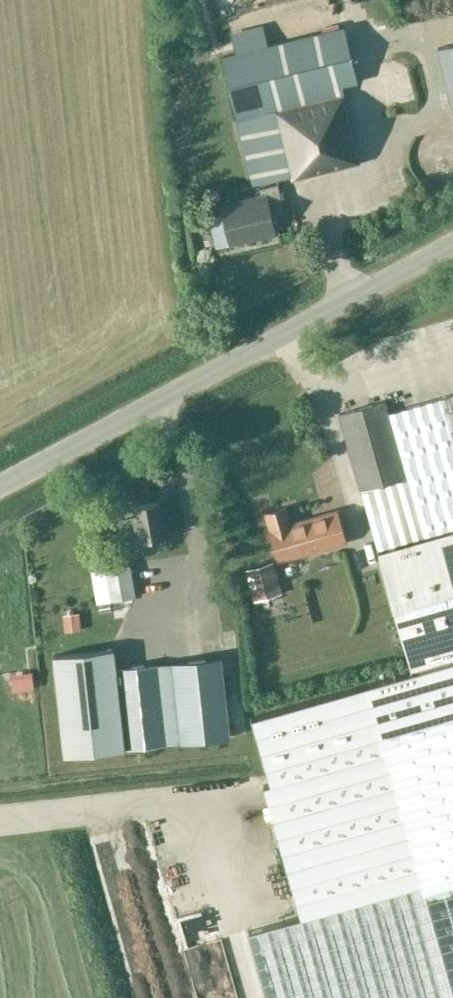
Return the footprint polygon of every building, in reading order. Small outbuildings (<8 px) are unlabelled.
[(278,179),(291,176),(292,179),(360,162),(342,85),(358,81),(345,27),(268,45),(263,25),(230,33),(235,53),(222,56),(238,120),(239,120),(254,185),(278,179)] [(437,48),(452,113),(452,44),(437,48)] [(272,216),(286,213),(279,183),(260,187),(262,195),(222,204),(231,243),(276,233),(272,216)] [(211,247),(222,245),(217,221),(206,223),(211,247)] [(416,327),(423,347),(433,343),(427,324),(416,327)] [(339,413),(378,548),(452,527),(452,380),(339,413)] [(160,502),(134,507),(135,517),(119,520),(124,551),(165,544),(164,535),(165,535),(160,502)] [(336,508),(289,522),(284,505),(264,511),(269,528),(268,528),(277,559),(345,539),(336,508)] [(378,548),(411,664),(452,652),(452,527),(378,548)] [(245,569),(254,600),(282,592),(273,561),(245,569)] [(105,568),(92,570),(97,602),(111,600),(127,598),(135,596),(130,564),(105,568)] [(79,615),(63,617),(65,631),(80,630),(79,615)] [(221,657),(115,668),(113,648),(53,655),(64,755),(230,737),(221,657)] [(247,933),(266,997),(452,997),(452,659),(413,671),(366,684),(250,718),(269,784),(262,786),(300,918),(247,933)]
